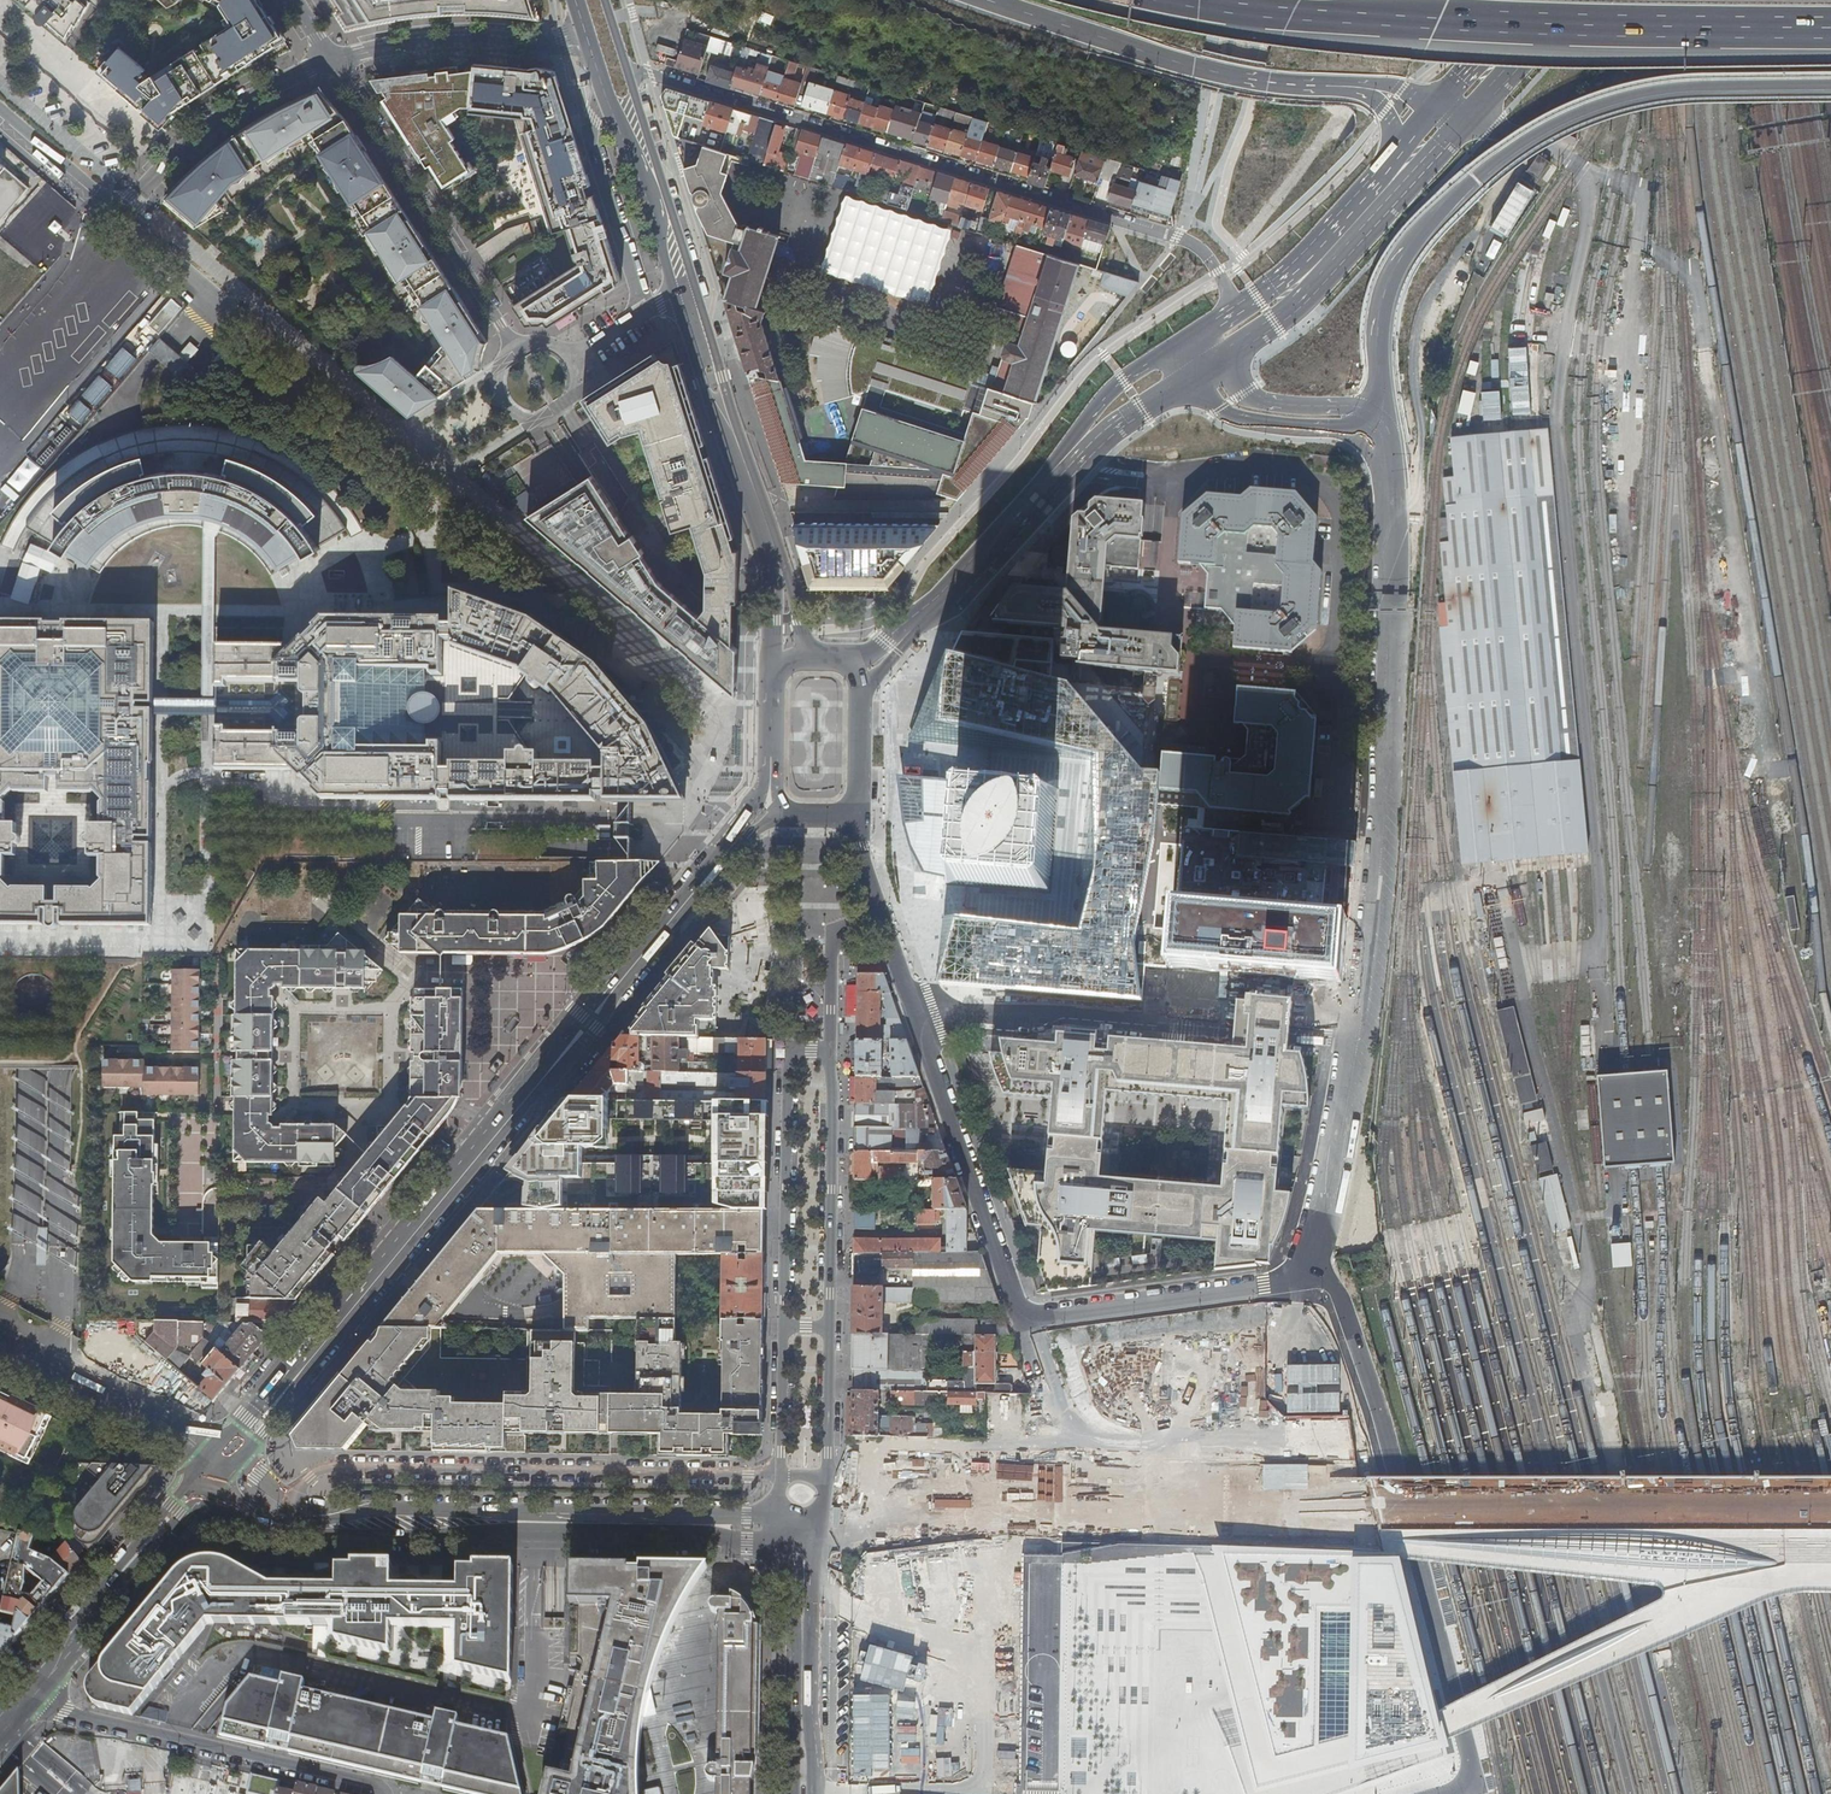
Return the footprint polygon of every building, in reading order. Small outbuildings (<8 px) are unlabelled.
[(39,15),(39,16),(38,19),(39,20),(40,22),(41,23),(43,23),(45,23),(47,22),(66,37),(73,24),(76,27),(90,2),(87,0),(21,0),(39,15)] [(224,4),(221,8),(222,8),(227,0),(217,0),(224,4)] [(230,16),(255,0),(239,0),(230,16)] [(358,24),(359,24),(373,21),(397,17),(426,13),(444,11),(444,5),(453,4),(454,7),(455,8),(456,8),(458,8),(459,7),(460,5),(460,4),(469,4),(469,11),(509,12),(509,4),(520,0),(337,0),(353,26),(358,24)] [(272,42),(282,37),(262,5),(223,30),(227,37),(199,55),(195,49),(172,63),(176,68),(164,76),(160,71),(148,79),(143,72),(119,47),(107,61),(111,64),(104,73),(111,79),(108,82),(117,89),(123,86),(127,92),(126,93),(162,123),(170,114),(188,102),(186,99),(190,95),(193,99),(203,93),(200,89),(215,80),(217,84),(240,69),(238,65),(247,60),(249,63),(275,46),(272,42)] [(684,43),(677,66),(696,71),(700,60),(698,59),(703,45),(700,44),(699,47),(684,43)] [(778,99),(795,104),(802,83),(794,80),(799,64),(790,61),(785,75),(778,99)] [(732,85),(761,93),(768,73),(770,67),(758,63),(757,68),(753,67),(752,71),(738,67),(736,73),(732,85)] [(541,287),(512,305),(525,326),(532,325),(541,325),(550,327),(618,284),(606,242),(605,242),(605,240),(601,241),(595,221),(599,220),(599,219),(596,220),(595,215),(597,214),(592,197),(588,198),(579,170),(576,170),(575,168),(577,167),(579,165),(579,163),(579,161),(578,159),(577,158),(574,157),(572,157),(572,155),(575,154),(569,136),(574,135),(555,72),(538,78),(538,77),(536,77),(536,72),(519,70),(519,74),(508,73),(508,77),(497,76),(498,68),(474,65),(473,72),(470,107),(470,112),(515,117),(550,234),(565,229),(576,265),(546,284),(542,277),(537,280),(541,287)] [(707,82),(731,89),(732,85),(736,73),(712,65),(707,82)] [(807,66),(805,73),(814,75),(816,76),(818,70),(807,66)] [(389,86),(383,89),(390,96),(386,98),(395,113),(399,111),(406,123),(411,119),(418,130),(410,135),(418,148),(421,146),(445,184),(470,169),(452,141),(456,138),(444,119),(463,106),(470,107),(473,72),(389,81),(389,86)] [(761,93),(778,99),(785,75),(782,74),(781,77),(768,73),(761,93)] [(803,105),(827,113),(835,90),(837,82),(840,76),(833,74),(829,88),(818,84),(819,81),(811,79),(803,105)] [(856,81),(840,76),(837,82),(854,87),(856,81)] [(851,97),(845,118),(859,122),(866,100),(867,99),(863,97),(862,101),(858,100),(863,83),(856,81),(854,87),(852,96),(851,97)] [(706,120),(712,102),(668,89),(662,96),(675,137),(679,138),(687,114),(706,120)] [(835,90),(827,113),(845,118),(851,97),(852,96),(835,90)] [(900,95),(885,90),(883,96),(898,101),(900,95)] [(177,188),(164,202),(192,227),(208,214),(218,203),(208,193),(301,138),(314,160),(313,161),(342,208),(344,207),(353,221),(394,195),(346,119),(321,91),(316,92),(300,99),(281,108),(256,123),(232,139),(211,155),(194,171),(177,188)] [(866,100),(859,122),(874,127),(880,106),(878,104),(877,107),(872,106),(873,102),(866,100)] [(706,120),(704,124),(708,125),(707,128),(710,129),(711,126),(727,131),(734,109),(712,102),(706,120)] [(896,105),(896,107),(888,132),(914,140),(920,122),(921,115),(922,114),(908,109),(909,105),(905,104),(904,107),(896,105)] [(880,106),(874,127),(888,132),(896,107),(893,106),(892,109),(880,106)] [(955,121),(958,113),(940,107),(938,114),(952,118),(949,128),(934,125),(928,144),(946,150),(952,129),(955,121)] [(723,145),(721,151),(728,153),(735,156),(747,159),(754,139),(737,134),(740,125),(756,130),(759,121),(760,117),(734,109),(727,131),(723,145)] [(936,120),(937,115),(923,110),(922,114),(921,115),(936,120)] [(971,124),(973,117),(958,113),(955,121),(970,126),(971,124)] [(933,121),(935,121),(936,120),(921,115),(920,122),(931,125),(933,121)] [(987,129),(989,122),(973,117),(971,124),(987,129)] [(754,139),(747,159),(763,165),(776,126),(759,121),(756,130),(754,139)] [(914,140),(928,144),(934,125),(935,121),(933,121),(931,125),(920,122),(914,140)] [(776,126),(763,165),(784,171),(790,154),(778,150),(787,125),(777,122),(776,126)] [(798,129),(791,148),(817,157),(824,137),(798,129)] [(946,150),(961,154),(967,135),(969,131),(966,130),(965,133),(952,129),(946,150)] [(983,141),(984,139),(981,137),(980,141),(972,138),(973,136),(967,135),(961,154),(977,159),(983,141)] [(813,171),(810,179),(833,186),(836,175),(840,164),(846,144),(824,137),(817,157),(813,171)] [(700,138),(698,144),(704,146),(709,148),(711,141),(700,138)] [(1059,144),(1042,138),(1041,143),(1050,146),(1046,157),(1043,156),(1041,163),(1038,162),(1039,160),(1036,159),(1030,176),(1028,181),(1045,187),(1051,170),(1059,144)] [(711,141),(709,148),(721,151),(723,145),(711,141)] [(1001,148),(1001,147),(995,145),(983,141),(977,159),(995,165),(1001,148)] [(846,144),(840,164),(854,168),(861,148),(846,144)] [(1070,147),(1059,144),(1051,170),(1071,176),(1077,158),(1068,155),(1070,147)] [(704,146),(701,156),(725,163),(728,153),(721,151),(709,148),(704,146)] [(849,185),(847,191),(862,195),(869,173),(876,153),(861,148),(854,168),(861,170),(856,187),(849,185)] [(1015,152),(1001,148),(995,165),(1012,170),(1018,153),(1019,149),(1017,149),(1015,152)] [(1037,154),(1019,149),(1018,153),(1012,170),(1030,176),(1036,159),(1037,154)] [(1107,158),(1082,151),(1074,175),(1099,182),(1100,179),(1107,158)] [(716,191),(723,193),(735,156),(728,153),(725,163),(722,171),(716,191)] [(876,153),(869,173),(895,181),(901,161),(876,153)] [(1538,179),(1549,163),(1536,154),(1525,170),(1538,179)] [(701,156),(699,164),(722,171),(725,163),(701,156)] [(1121,163),(1107,158),(1100,179),(1114,184),(1117,175),(1120,167),(1121,163)] [(901,161),(895,181),(915,187),(922,167),(901,161)] [(698,210),(738,223),(723,193),(716,191),(722,171),(699,164),(684,169),(694,202),(699,206),(698,210)] [(915,187),(933,193),(935,186),(939,173),(922,167),(915,187)] [(1114,184),(1109,201),(1132,208),(1140,182),(1135,180),(1132,188),(1128,187),(1133,171),(1120,167),(1117,175),(1114,184)] [(807,169),(804,177),(810,179),(813,171),(807,169)] [(0,177),(0,217),(26,188),(5,171),(0,177)] [(524,173),(513,179),(530,210),(541,204),(524,173)] [(939,173),(935,186),(948,190),(947,192),(951,193),(956,178),(939,173)] [(836,175),(833,186),(839,188),(843,177),(836,175)] [(1181,181),(1162,176),(1159,187),(1151,214),(1169,219),(1181,181)] [(949,199),(960,203),(966,205),(973,183),(956,178),(951,193),(949,199)] [(1513,180),(1487,227),(1507,238),(1534,192),(1513,180)] [(1140,182),(1132,208),(1151,214),(1159,187),(1141,181),(1140,182)] [(1474,188),(1478,194),(1489,188),(1486,182),(1474,188)] [(981,216),(990,188),(973,183),(966,205),(963,216),(960,226),(968,229),(976,232),(981,216)] [(890,195),(887,203),(907,210),(915,188),(903,185),(899,194),(891,192),(890,195)] [(879,191),(876,200),(887,203),(890,195),(879,191)] [(998,191),(990,219),(994,220),(1003,223),(1004,221),(1012,195),(998,191)] [(394,195),(353,221),(365,240),(374,235),(380,243),(378,245),(397,275),(399,273),(423,311),(424,310),(428,315),(426,318),(426,320),(427,322),(429,324),(431,324),(433,324),(444,341),(438,349),(443,352),(432,365),(428,361),(417,375),(392,355),(388,359),(382,363),(376,365),(369,366),(368,372),(366,377),(411,415),(481,371),(482,365),(485,358),(488,352),(491,348),(394,195)] [(1020,229),(1023,230),(1023,229),(1032,201),(1012,195),(1004,221),(1009,223),(1011,217),(1020,220),(1019,226),(1021,226),(1020,229)] [(949,199),(947,205),(959,208),(960,203),(949,199)] [(1032,201),(1023,229),(1030,231),(1032,223),(1046,228),(1052,208),(1032,201)] [(39,218),(25,207),(12,221),(26,233),(39,218)] [(1046,228),(1044,234),(1049,236),(1048,241),(1055,243),(1057,237),(1064,240),(1072,214),(1052,208),(1046,228)] [(734,276),(727,300),(755,309),(777,241),(788,245),(789,241),(778,237),(779,236),(744,225),(744,226),(739,225),(738,223),(698,210),(697,210),(702,227),(706,227),(708,234),(736,243),(734,249),(733,248),(725,273),(734,276)] [(946,210),(943,221),(960,226),(963,216),(946,210)] [(1077,248),(1073,262),(1077,263),(1080,255),(1082,248),(1084,243),(1084,240),(1086,237),(1091,220),(1072,214),(1064,240),(1079,245),(1078,248),(1077,248)] [(1151,214),(1149,219),(1168,225),(1169,219),(1151,214)] [(981,216),(976,232),(989,236),(992,227),(994,220),(990,219),(981,216)] [(1084,243),(1082,248),(1102,254),(1111,226),(1091,220),(1086,237),(1084,240),(1084,243)] [(66,243),(45,225),(40,231),(61,249),(66,243)] [(992,227),(989,236),(990,236),(999,239),(1001,230),(992,227)] [(1039,251),(1017,245),(1014,255),(1018,262),(1012,265),(1005,285),(1009,291),(1002,294),(999,306),(1015,311),(1013,317),(1014,321),(1001,366),(998,376),(997,378),(993,382),(991,388),(994,389),(994,388),(1035,401),(1079,264),(1077,263),(1073,262),(1042,252),(1039,251)] [(945,255),(937,252),(933,265),(941,268),(945,255)] [(1139,283),(1094,268),(1090,279),(1101,282),(1101,285),(1103,287),(1129,295),(1139,283)] [(725,299),(748,374),(760,376),(759,370),(766,371),(768,377),(780,379),(763,322),(766,312),(755,309),(727,300),(725,299)] [(816,330),(816,331),(866,347),(886,354),(910,362),(910,360),(953,374),(953,375),(973,382),(978,369),(901,345),(885,341),(886,338),(867,332),(865,339),(860,337),(862,334),(830,318),(824,332),(816,330)] [(820,377),(821,387),(838,390),(836,385),(853,391),(858,377),(872,381),(877,383),(886,354),(866,347),(816,331),(810,350),(818,353),(816,377),(820,377)] [(887,334),(886,338),(885,341),(901,345),(902,342),(903,339),(887,334)] [(192,342),(182,354),(172,346),(162,336),(157,343),(150,352),(159,361),(173,375),(179,381),(180,382),(184,384),(188,384),(191,383),(194,381),(196,378),(201,349),(192,342)] [(902,342),(901,345),(978,369),(979,367),(902,342)] [(1000,417),(992,446),(1002,449),(1030,415),(1031,413),(1035,401),(994,388),(994,389),(991,388),(975,383),(973,382),(953,375),(953,374),(910,360),(910,362),(886,354),(877,383),(965,410),(966,405),(982,410),(982,412),(1000,417)] [(739,602),(740,560),(740,549),(736,550),(733,539),(736,537),(728,510),(724,511),(715,484),(719,483),(699,419),(695,420),(682,380),(678,381),(674,359),(670,359),(667,359),(664,356),(671,378),(665,378),(652,373),(643,379),(625,391),(580,418),(603,457),(621,449),(634,446),(641,473),(664,548),(685,541),(699,589),(700,617),(728,642),(735,611),(739,602)] [(979,369),(975,383),(991,388),(993,382),(997,378),(998,376),(1001,366),(998,366),(995,375),(979,369)] [(760,376),(748,374),(783,484),(784,483),(829,484),(829,460),(808,460),(801,438),(805,437),(789,386),(785,388),(783,380),(780,379),(768,377),(760,376)] [(858,377),(853,391),(867,395),(872,381),(858,377)] [(838,390),(821,387),(823,397),(838,390)] [(1460,391),(1454,412),(1467,415),(1472,394),(1460,391)] [(964,469),(974,438),(881,409),(872,439),(875,440),(873,446),(870,445),(859,477),(959,483),(962,474),(959,473),(961,468),(964,469)] [(1466,719),(1471,770),(1580,759),(1565,594),(1551,429),(1539,430),(1521,431),(1507,433),(1490,434),(1454,438),(1457,476),(1461,517),(1448,518),(1450,543),(1449,542),(1466,719)] [(277,562),(281,569),(304,555),(306,559),(321,550),(317,544),(313,537),(302,524),(304,522),(308,525),(320,515),(315,509),(305,498),(299,493),(287,484),(274,476),(268,472),(254,466),(247,463),(240,460),(230,458),(227,473),(230,474),(229,477),(215,474),(207,473),(192,472),(185,472),(170,473),(155,476),(148,477),(147,474),(150,473),(145,457),(138,459),(124,464),(111,471),(97,478),(85,487),(79,491),(68,501),(56,513),(68,524),(71,521),(73,523),(64,535),(54,549),(69,557),(72,553),(95,568),(101,559),(106,553),(112,548),(117,543),(123,538),(129,534),(136,530),(142,526),(149,523),(157,521),(164,519),(179,517),(194,517),(209,519),(216,520),(223,523),(230,525),(237,528),(244,532),(250,536),(256,541),(267,551),(277,562)] [(591,476),(528,516),(602,580),(604,578),(619,591),(618,593),(730,690),(735,694),(735,686),(736,649),(728,642),(700,617),(659,583),(641,554),(643,553),(633,536),(630,537),(591,476)] [(1461,517),(1457,476),(1447,477),(1446,485),(1445,485),(1448,518),(1461,517)] [(1182,521),(1178,568),(1199,569),(1207,578),(1204,613),(1236,616),(1232,652),(1291,656),(1292,654),(1298,649),(1301,650),(1305,646),(1303,644),(1317,633),(1321,582),(1315,575),(1311,575),(1316,527),(1304,513),(1303,512),(1301,512),(1297,515),(1293,510),(1295,509),(1295,502),(1250,499),(1243,503),(1243,507),(1205,504),(1205,509),(1206,510),(1200,515),(1198,512),(1194,511),(1191,512),(1182,521)] [(1053,663),(1169,673),(1182,675),(1184,654),(1180,650),(1168,649),(1169,641),(1156,640),(1156,638),(1112,634),(1104,639),(1097,631),(1102,628),(1104,601),(1102,601),(1105,575),(1106,575),(1107,572),(1138,574),(1141,541),(1142,541),(1144,525),(1143,524),(1146,504),(1101,501),(1099,509),(1095,512),(1092,509),(1090,509),(1087,510),(1071,520),(1068,570),(1070,570),(1068,596),(1049,594),(1047,592),(1014,589),(990,623),(1007,625),(1005,636),(1045,639),(1055,640),(1053,663)] [(815,584),(890,582),(937,528),(950,512),(791,510),(815,584)] [(205,529),(205,701),(216,701),(217,531),(205,529)] [(1455,772),(1471,770),(1466,719),(1449,542),(1443,543),(1450,614),(1451,627),(1444,628),(1442,628),(1455,772)] [(602,580),(618,593),(619,591),(604,578),(602,580)] [(677,784),(677,783),(650,728),(599,667),(532,620),(454,592),(454,627),(444,627),(444,619),(324,619),(315,628),(317,630),(306,640),(305,638),(296,647),(219,647),(218,689),(229,689),(229,684),(346,685),(346,735),(281,734),(281,731),(278,731),(277,734),(229,733),(229,728),(218,728),(218,771),(295,771),(304,780),(305,778),(316,789),(315,791),(324,800),(443,800),(443,793),(453,793),(453,801),(597,802),(597,793),(607,793),(607,801),(658,802),(686,802),(677,784)] [(1443,614),(1444,628),(1451,627),(1450,614),(1443,614)] [(93,846),(93,858),(104,858),(103,866),(154,866),(155,845),(139,845),(139,839),(155,839),(155,785),(153,786),(153,766),(155,766),(156,717),(156,711),(141,711),(141,705),(156,705),(156,701),(157,624),(67,624),(67,626),(49,626),(49,624),(0,623),(0,867),(8,867),(9,857),(20,858),(21,845),(22,845),(24,844),(25,843),(25,841),(25,839),(24,838),(22,837),(20,837),(21,825),(9,825),(10,805),(7,802),(17,792),(19,794),(52,794),(52,780),(62,780),(62,794),(96,794),(98,793),(107,802),(104,805),(104,826),(94,826),(93,837),(92,837),(90,838),(89,840),(89,842),(89,843),(90,845),(92,846),(93,846)] [(1180,650),(1184,654),(1185,642),(1169,641),(1168,649),(1180,650)] [(1067,680),(950,650),(933,690),(910,739),(1091,760),(1093,866),(1079,928),(944,915),(931,980),(1140,997),(1134,938),(1158,770),(1141,768),(1067,680)] [(1268,835),(1297,837),(1297,828),(1298,819),(1292,811),(1308,797),(1312,798),(1317,726),(1305,712),(1307,708),(1308,705),(1308,702),(1303,697),(1300,700),(1296,699),(1292,696),(1237,691),(1235,723),(1244,724),(1249,729),(1247,755),(1236,763),(1233,763),(1233,761),(1231,758),(1228,756),(1227,756),(1225,757),(1223,759),(1222,762),(1217,761),(1211,761),(1211,754),(1212,750),(1207,744),(1182,742),(1176,747),(1176,754),(1167,762),(1161,762),(1159,791),(1207,795),(1204,830),(1214,822),(1259,825),(1268,835)] [(205,701),(156,701),(156,705),(156,711),(156,717),(218,717),(218,701),(216,701),(205,701)] [(1182,742),(1163,741),(1161,762),(1167,762),(1176,754),(1176,747),(1182,742)] [(1455,772),(1447,772),(1457,868),(1510,863),(1529,861),(1548,860),(1561,858),(1580,856),(1590,855),(1580,759),(1471,770),(1455,772)] [(923,871),(946,876),(954,780),(898,774),(903,822),(910,846),(923,871)] [(946,876),(946,883),(1050,890),(1051,876),(1057,788),(954,780),(946,876)] [(1204,830),(1183,828),(1181,845),(1162,843),(1154,925),(1174,926),(1170,970),(1343,984),(1347,921),(1354,841),(1297,837),(1268,835),(1204,830)] [(496,954),(500,954),(519,954),(540,955),(544,955),(547,955),(549,954),(566,949),(569,948),(575,946),(583,943),(589,940),(595,936),(603,931),(604,929),(609,923),(617,913),(620,910),(626,903),(635,892),(645,880),(661,861),(592,862),(592,880),(576,898),(575,896),(574,896),(572,896),(570,896),(568,897),(567,899),(567,901),(567,903),(546,913),(432,912),(418,901),(405,917),(401,917),(401,923),(385,943),(400,954),(413,954),(436,954),(441,954),(445,954),(462,954),(492,954),(496,954)] [(44,918),(45,912),(48,912),(48,918),(58,918),(58,911),(62,912),(62,918),(152,918),(154,866),(103,866),(101,878),(104,881),(94,891),(92,889),(58,889),(58,904),(48,904),(49,889),(15,888),(13,890),(4,882),(7,879),(8,867),(0,867),(0,918),(44,918)] [(1799,928),(1794,895),(1785,897),(1791,930),(1799,928)] [(0,918),(0,926),(44,926),(44,918),(0,918)] [(58,918),(48,918),(49,926),(50,928),(52,930),(55,930),(57,929),(58,926),(58,918)] [(152,927),(152,918),(62,918),(62,926),(152,927)] [(714,972),(728,972),(728,938),(716,938),(712,930),(702,943),(701,942),(672,977),(681,974),(681,973),(700,950),(723,950),(723,964),(709,964),(709,973),(709,1021),(714,1021),(714,1010),(714,972)] [(337,1127),(330,1127),(286,1127),(274,1126),(274,1114),(274,1070),(274,1066),(274,1059),(274,1047),(274,1031),(274,991),(331,991),(343,991),(354,991),(365,991),(365,995),(384,972),(366,958),(366,953),(361,953),(338,936),(327,949),(301,949),(301,953),(248,954),(236,954),(236,965),(236,1018),(232,1018),(232,1055),(238,1055),(238,1063),(232,1063),(232,1101),(235,1101),(235,1162),(298,1163),(299,1167),(335,1167),(335,1156),(335,1145),(340,1144),(346,1137),(348,1136),(337,1127)] [(700,1021),(709,1021),(709,973),(709,964),(723,964),(723,950),(700,950),(681,973),(681,974),(672,977),(663,988),(665,990),(658,998),(655,997),(624,1036),(648,1036),(650,1036),(653,1036),(655,1037),(680,1037),(689,1037),(699,1038),(700,1021)] [(201,1008),(202,988),(197,988),(197,985),(197,981),(202,981),(202,975),(202,971),(173,971),(172,1053),(201,1054),(201,1042),(197,1042),(197,1039),(197,1035),(201,1035),(201,1014),(197,1014),(197,1011),(197,1008),(201,1008)] [(858,1017),(857,1040),(883,1040),(891,1040),(908,1041),(885,974),(858,974),(858,990),(858,1013),(858,1017)] [(665,990),(663,988),(655,997),(658,998),(665,990)] [(411,1100),(458,1100),(461,1092),(462,1087),(462,1075),(462,1059),(462,1033),(463,991),(456,991),(445,991),(423,991),(415,990),(415,999),(412,999),(412,1049),(412,1051),(411,1058),(411,1070),(411,1100)] [(1288,1060),(1288,1052),(1289,1037),(1291,1004),(1238,998),(1238,1007),(1223,1006),(1222,1031),(1221,1054),(1288,1060)] [(1536,1099),(1513,1006),(1496,1010),(1521,1103),(1536,1099)] [(629,1071),(645,1071),(645,1064),(642,1062),(640,1062),(640,1050),(647,1050),(648,1036),(624,1036),(595,1070),(629,1071)] [(689,1052),(689,1051),(679,1051),(680,1037),(655,1037),(654,1072),(662,1072),(679,1072),(679,1059),(689,1059),(689,1052)] [(767,1039),(699,1038),(689,1037),(689,1051),(689,1052),(740,1053),(739,1073),(767,1074),(767,1039)] [(883,1040),(857,1040),(857,1075),(882,1076),(883,1052),(883,1040)] [(891,1040),(883,1040),(883,1052),(891,1048),(891,1040)] [(908,1041),(891,1040),(891,1048),(892,1052),(888,1053),(888,1059),(891,1060),(892,1060),(893,1076),(920,1077),(908,1041)] [(1144,1088),(1147,1048),(1074,1042),(1073,1054),(1072,1066),(1068,1070),(1066,1092),(1066,1098),(1064,1099),(1062,1100),(1061,1103),(1062,1104),(1063,1106),(1064,1106),(1065,1107),(1064,1116),(1093,1126),(1100,1127),(1102,1104),(1105,1104),(1107,1101),(1106,1098),(1106,1097),(1103,1096),(1104,1085),(1144,1088)] [(521,1057),(529,1047),(526,1045),(518,1054),(521,1057)] [(1186,1072),(1188,1051),(1147,1048),(1144,1088),(1213,1093),(1213,1091),(1211,1089),(1210,1086),(1206,1082),(1202,1078),(1197,1075),(1192,1074),(1186,1072)] [(1040,1090),(1055,1091),(1058,1053),(1012,1049),(1012,1052),(995,1051),(997,1060),(1010,1061),(1011,1069),(1012,1075),(1014,1082),(1017,1088),(1040,1090)] [(1277,1154),(1281,1104),(1299,1105),(1299,1095),(1303,1095),(1302,1081),(1300,1072),(1298,1062),(1295,1053),(1288,1052),(1288,1060),(1221,1054),(1188,1051),(1186,1072),(1192,1074),(1197,1075),(1202,1078),(1206,1082),(1210,1086),(1211,1089),(1213,1091),(1213,1093),(1241,1095),(1240,1106),(1238,1106),(1237,1107),(1236,1108),(1236,1110),(1236,1111),(1237,1113),(1239,1114),(1237,1151),(1277,1154)] [(1055,1091),(1066,1092),(1068,1070),(1072,1066),(1073,1054),(1058,1053),(1055,1091)] [(491,1070),(495,1073),(497,1070),(500,1067),(503,1064),(506,1061),(502,1058),(500,1056),(489,1068),(491,1070)] [(145,1089),(145,1071),(145,1068),(145,1065),(145,1060),(136,1060),(136,1064),(132,1064),(128,1064),(128,1060),(108,1060),(108,1063),(108,1064),(104,1064),(104,1089),(145,1089)] [(689,1063),(689,1072),(707,1073),(707,1063),(689,1063)] [(169,1072),(169,1068),(148,1068),(148,1071),(145,1071),(145,1089),(144,1096),(200,1097),(200,1072),(196,1072),(196,1069),(175,1068),(175,1071),(172,1072),(169,1072)] [(1627,1071),(1595,1073),(1601,1172),(1634,1170),(1659,1169),(1670,1168),(1664,1069),(1652,1069),(1627,1071)] [(595,1070),(572,1098),(600,1099),(604,1099),(609,1099),(609,1094),(636,1094),(636,1087),(645,1087),(645,1071),(629,1071),(595,1070)] [(662,1072),(654,1072),(648,1071),(648,1100),(661,1100),(662,1090),(662,1087),(662,1072)] [(679,1072),(662,1072),(662,1087),(731,1088),(731,1079),(731,1073),(707,1073),(689,1072),(679,1072)] [(766,1103),(767,1074),(739,1073),(739,1079),(731,1079),(731,1088),(739,1089),(739,1102),(766,1103)] [(916,1104),(930,1103),(924,1087),(915,1091),(884,1091),(885,1084),(885,1076),(882,1076),(857,1075),(856,1103),(916,1104)] [(923,1085),(920,1077),(893,1076),(892,1076),(892,1086),(923,1085)] [(492,1092),(500,1083),(496,1080),(488,1090),(492,1092)] [(700,1091),(662,1090),(661,1100),(700,1101),(700,1091)] [(1055,1091),(1040,1090),(1033,1184),(1060,1186),(1062,1159),(1070,1157),(1078,1155),(1079,1152),(1080,1151),(1081,1150),(1083,1150),(1085,1151),(1086,1152),(1087,1154),(1094,1154),(1100,1154),(1100,1127),(1093,1126),(1064,1116),(1065,1107),(1064,1106),(1063,1106),(1062,1104),(1061,1103),(1062,1100),(1064,1099),(1066,1098),(1066,1092),(1055,1091)] [(726,1092),(700,1091),(700,1101),(734,1102),(734,1094),(733,1093),(726,1093),(726,1092)] [(458,1100),(411,1100),(411,1102),(398,1117),(394,1122),(390,1127),(378,1127),(378,1141),(366,1156),(363,1159),(361,1162),(352,1173),(349,1177),(341,1186),(338,1190),(356,1204),(363,1210),(368,1214),(379,1201),(384,1196),(438,1131),(448,1118),(451,1114),(453,1111),(455,1107),(458,1100)] [(568,1103),(479,1210),(765,1210),(766,1108),(568,1103)] [(856,1103),(856,1127),(938,1128),(930,1103),(916,1104),(856,1103)] [(1532,1122),(1542,1119),(1540,1111),(1529,1114),(1532,1122)] [(156,1243),(156,1237),(150,1237),(150,1229),(156,1229),(156,1196),(160,1196),(160,1178),(155,1178),(151,1178),(151,1170),(155,1170),(157,1114),(126,1113),(126,1126),(122,1126),(122,1130),(117,1130),(115,1262),(134,1282),(155,1283),(156,1277),(219,1279),(220,1245),(203,1244),(202,1248),(195,1248),(195,1244),(156,1243)] [(856,1127),(856,1151),(919,1151),(946,1151),(938,1128),(856,1127)] [(1546,1142),(1533,1146),(1539,1171),(1553,1168),(1546,1142)] [(1277,1154),(1237,1151),(1235,1179),(1232,1180),(1231,1184),(1234,1187),(1234,1194),(1098,1185),(1100,1154),(1094,1154),(1087,1154),(1086,1152),(1085,1151),(1083,1150),(1081,1150),(1080,1151),(1079,1152),(1078,1155),(1070,1157),(1062,1159),(1060,1186),(1033,1184),(1019,1183),(1030,1224),(1046,1225),(1043,1261),(1049,1273),(1091,1268),(1094,1229),(1222,1239),(1221,1242),(1234,1243),(1260,1245),(1260,1244),(1268,1245),(1270,1239),(1278,1221),(1280,1214),(1282,1207),(1279,1206),(1280,1195),(1274,1195),(1277,1154)] [(856,1151),(855,1179),(917,1179),(919,1179),(919,1172),(898,1172),(898,1167),(882,1166),(882,1164),(882,1160),(919,1160),(919,1151),(856,1151)] [(946,1151),(919,1151),(919,1160),(919,1161),(927,1161),(927,1179),(956,1179),(946,1151)] [(919,1179),(917,1179),(917,1185),(935,1185),(935,1210),(936,1210),(940,1210),(948,1210),(967,1209),(956,1179),(927,1179),(919,1179)] [(334,1244),(363,1210),(356,1204),(338,1190),(327,1203),(319,1198),(293,1229),(249,1229),(249,1298),(298,1299),(317,1276),(324,1268),(318,1264),(330,1250),(334,1244)] [(967,1252),(967,1209),(948,1210),(948,1252),(967,1252)] [(335,1254),(368,1214),(363,1210),(334,1244),(330,1250),(335,1254)] [(479,1210),(381,1328),(383,1328),(441,1329),(446,1329),(446,1325),(444,1325),(444,1320),(498,1254),(543,1254),(564,1276),(563,1330),(577,1330),(589,1330),(590,1317),(593,1318),(651,1318),(677,1318),(677,1254),(724,1254),(740,1254),(747,1254),(764,1254),(765,1210),(684,1211),(624,1211),(613,1211),(543,1211),(479,1210)] [(876,1210),(855,1210),(854,1229),(876,1229),(876,1210)] [(917,1210),(917,1223),(936,1223),(936,1220),(936,1210),(935,1210),(917,1210)] [(859,1238),(854,1238),(854,1252),(941,1252),(940,1248),(940,1244),(940,1238),(859,1238)] [(1266,1263),(1268,1245),(1260,1244),(1260,1245),(1234,1243),(1232,1264),(1253,1262),(1266,1263)] [(1610,1243),(1610,1266),(1629,1266),(1628,1243),(1610,1243)] [(981,1251),(967,1252),(948,1252),(941,1252),(854,1252),(854,1274),(883,1274),(883,1267),(914,1267),(914,1287),(917,1287),(994,1288),(981,1251)] [(763,1319),(764,1254),(747,1254),(747,1261),(741,1261),(740,1254),(724,1254),(723,1319),(740,1319),(740,1313),(747,1313),(747,1319),(763,1319)] [(1051,1286),(1089,1281),(1093,1281),(1091,1268),(1049,1273),(1051,1286)] [(1050,1292),(1093,1286),(1089,1281),(1051,1286),(1048,1287),(1050,1292)] [(884,1287),(854,1287),(853,1333),(883,1334),(883,1329),(884,1287)] [(890,1295),(899,1295),(899,1287),(890,1287),(890,1295)] [(916,1302),(917,1287),(914,1287),(899,1287),(899,1295),(899,1300),(906,1301),(916,1302)] [(999,1304),(994,1288),(917,1287),(916,1302),(999,1304)] [(277,1324),(298,1299),(249,1298),(238,1298),(237,1323),(244,1323),(277,1324)] [(611,1384),(611,1434),(663,1435),(664,1453),(741,1459),(744,1431),(765,1436),(763,1319),(723,1319),(723,1407),(702,1406),(702,1317),(651,1318),(651,1388),(611,1384)] [(1010,1335),(1005,1320),(916,1319),(916,1334),(923,1334),(932,1334),(965,1335),(975,1335),(996,1335),(1010,1335)] [(205,1322),(138,1320),(138,1335),(179,1369),(191,1354),(209,1368),(204,1374),(208,1377),(200,1387),(215,1400),(241,1368),(216,1348),(213,1345),(204,1338),(205,1322)] [(241,1368),(277,1324),(244,1323),(227,1343),(220,1337),(213,1345),(216,1348),(241,1368)] [(381,1328),(293,1436),(299,1449),(353,1450),(375,1423),(383,1430),(395,1430),(395,1425),(409,1426),(409,1430),(443,1431),(443,1439),(441,1439),(441,1451),(443,1451),(534,1453),(534,1436),(532,1435),(532,1433),(558,1433),(558,1428),(575,1428),(575,1433),(611,1434),(611,1384),(601,1383),(602,1358),(587,1358),(587,1341),(577,1341),(577,1330),(563,1330),(527,1330),(527,1359),(441,1358),(441,1329),(383,1328),(381,1328)] [(883,1334),(853,1333),(852,1369),(922,1370),(922,1350),(923,1334),(916,1334),(893,1334),(883,1334)] [(923,1334),(922,1350),(931,1351),(932,1334),(923,1334)] [(964,1352),(975,1352),(975,1335),(965,1335),(964,1352)] [(996,1337),(996,1335),(975,1335),(975,1352),(996,1353),(996,1346),(997,1346),(998,1337),(996,1337)] [(1089,1341),(1063,1349),(1077,1396),(1103,1389),(1089,1341)] [(965,1368),(975,1368),(975,1352),(964,1352),(965,1368)] [(975,1352),(975,1368),(996,1368),(996,1361),(997,1361),(997,1353),(996,1353),(975,1352)] [(1107,1390),(1187,1386),(1186,1358),(1129,1361),(1130,1376),(1106,1378),(1107,1390)] [(977,1392),(998,1393),(1009,1393),(1012,1391),(1012,1385),(1010,1383),(996,1383),(996,1378),(997,1378),(997,1368),(996,1368),(975,1368),(975,1382),(965,1382),(928,1382),(928,1392),(977,1392)] [(965,1368),(965,1382),(975,1382),(975,1368),(965,1368)] [(0,1386),(0,1439),(28,1454),(50,1411),(14,1393),(12,1396),(2,1391),(4,1388),(0,1386)] [(897,1436),(908,1436),(913,1436),(927,1436),(927,1427),(912,1427),(912,1416),(891,1416),(891,1428),(879,1428),(879,1391),(852,1390),(852,1396),(851,1435),(897,1436)] [(977,1404),(977,1392),(928,1392),(915,1391),(892,1391),(891,1402),(948,1403),(948,1404),(961,1404),(965,1404),(977,1404)] [(1490,1411),(1491,1425),(1496,1425),(1495,1417),(1502,1417),(1501,1404),(1488,1405),(1488,1411),(1490,1411)] [(76,1534),(89,1552),(140,1491),(136,1488),(146,1476),(150,1479),(161,1465),(103,1463),(79,1461),(76,1534)] [(136,1488),(140,1491),(150,1479),(146,1476),(136,1488)] [(35,1537),(20,1534),(7,1597),(3,1615),(18,1618),(19,1615),(22,1600),(23,1596),(28,1573),(32,1551),(35,1537)] [(43,1539),(35,1537),(32,1551),(40,1552),(43,1539)] [(82,1561),(67,1544),(53,1561),(70,1575),(82,1561)] [(1443,1726),(1439,1711),(1410,1601),(1401,1559),(1382,1552),(1189,1546),(1192,1550),(1202,1575),(1215,1630),(1233,1706),(1222,1710),(1213,1712),(1242,1793),(1332,1793),(1375,1779),(1450,1753),(1447,1739),(1443,1726)] [(40,1552),(32,1551),(28,1573),(34,1575),(45,1585),(59,1589),(70,1575),(53,1561),(43,1553),(40,1552)] [(1781,1553),(1482,1552),(1482,1560),(1569,1570),(1661,1579),(1692,1579),(1734,1574),(1782,1557),(1781,1553)] [(220,1623),(243,1624),(244,1566),(237,1563),(227,1561),(221,1561),(213,1561),(206,1563),(200,1567),(192,1572),(181,1586),(106,1687),(105,1689),(104,1693),(104,1696),(104,1699),(105,1702),(107,1705),(109,1707),(113,1710),(150,1719),(220,1623)] [(243,1624),(258,1624),(347,1625),(347,1640),(402,1653),(402,1626),(469,1627),(468,1668),(523,1681),(525,1577),(525,1566),(486,1565),(486,1569),(470,1569),(469,1589),(403,1588),(403,1570),(403,1564),(365,1563),(365,1567),(348,1567),(348,1589),(335,1589),(335,1587),(334,1586),(333,1586),(331,1585),(330,1585),(329,1586),(328,1587),(327,1589),(325,1589),(325,1588),(324,1586),(322,1585),(319,1585),(318,1587),(317,1589),(284,1588),(244,1566),(243,1624)] [(581,1672),(579,1679),(641,1695),(646,1675),(648,1676),(652,1663),(656,1652),(660,1641),(669,1621),(679,1601),(685,1591),(698,1570),(641,1569),(641,1568),(640,1568),(640,1577),(629,1577),(629,1572),(629,1568),(580,1567),(573,1567),(573,1601),(575,1601),(574,1607),(571,1607),(571,1611),(569,1669),(581,1672)] [(30,1624),(59,1589),(45,1585),(33,1598),(23,1596),(22,1600),(19,1615),(30,1624)] [(757,1756),(759,1626),(754,1626),(754,1621),(757,1621),(753,1612),(748,1606),(746,1604),(739,1598),(732,1595),(732,1601),(715,1601),(713,1602),(711,1603),(710,1605),(710,1608),(711,1610),(713,1612),(714,1613),(720,1613),(718,1756),(721,1756),(721,1766),(718,1766),(718,1769),(712,1769),(711,1770),(709,1772),(708,1773),(708,1776),(709,1778),(710,1780),(712,1780),(718,1781),(717,1793),(752,1793),(753,1766),(746,1766),(746,1756),(757,1756)] [(19,1615),(18,1618),(17,1624),(16,1629),(14,1638),(17,1640),(30,1624),(19,1615)] [(0,1628),(0,1661),(11,1647),(17,1640),(14,1638),(16,1629),(8,1628),(8,1625),(1,1624),(0,1628)] [(11,1647),(0,1661),(0,1669),(2,1670),(17,1652),(11,1647)] [(1086,1677),(1086,1678),(1098,1678),(1099,1662),(1082,1662),(1082,1677),(1086,1677)] [(422,1783),(424,1777),(431,1778),(444,1785),(443,1788),(470,1793),(522,1793),(510,1740),(504,1739),(458,1728),(460,1719),(439,1714),(437,1722),(433,1739),(390,1730),(391,1726),(346,1715),(345,1719),(301,1709),(305,1691),(307,1683),(285,1678),(283,1687),(253,1681),(229,1710),(223,1736),(422,1783)] [(579,1679),(577,1687),(569,1685),(550,1769),(553,1770),(551,1775),(550,1775),(546,1793),(633,1793),(633,1783),(634,1751),(636,1730),(638,1715),(636,1715),(640,1699),(641,1695),(579,1679)] [(437,1722),(305,1691),(301,1709),(345,1719),(346,1715),(391,1726),(390,1730),(433,1739),(437,1722)] [(21,1771),(2,1793),(21,1793),(21,1771)] [(424,1777),(422,1783),(443,1788),(444,1785),(431,1778),(424,1777)] [(143,1780),(129,1780),(128,1793),(142,1793),(143,1780)] [(299,1785),(297,1792),(297,1793),(318,1793),(319,1789),(299,1785)]
